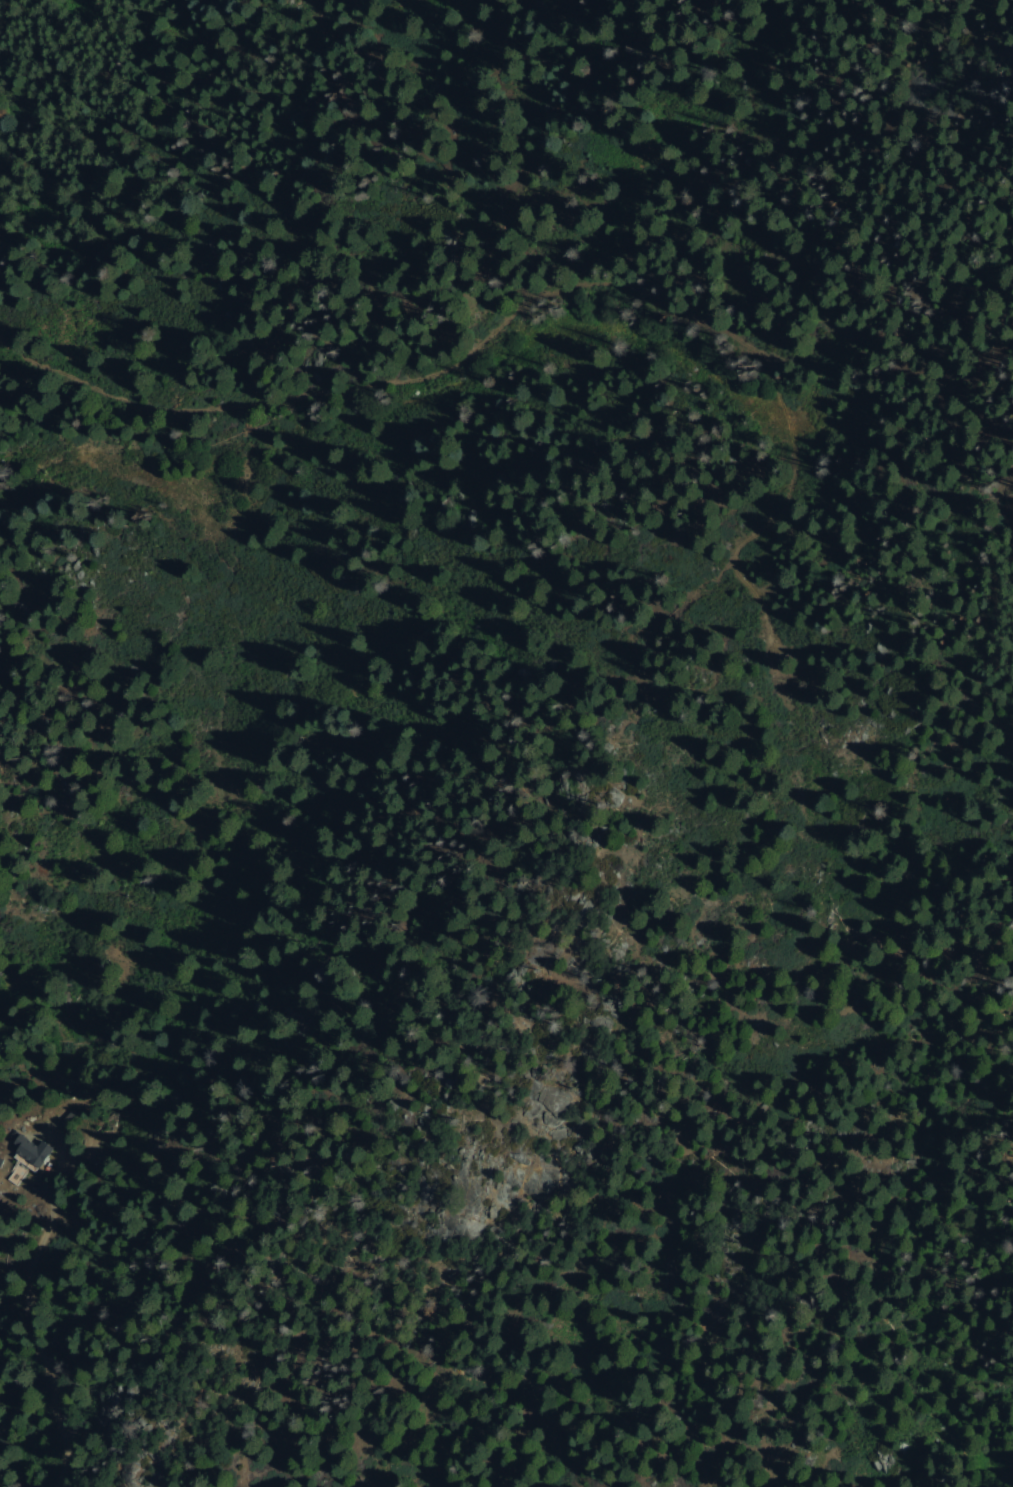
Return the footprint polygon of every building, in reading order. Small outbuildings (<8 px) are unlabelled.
[(46,1142),(33,1149),(27,1137),(15,1143),(30,1172),(55,1159),(46,1142)]
